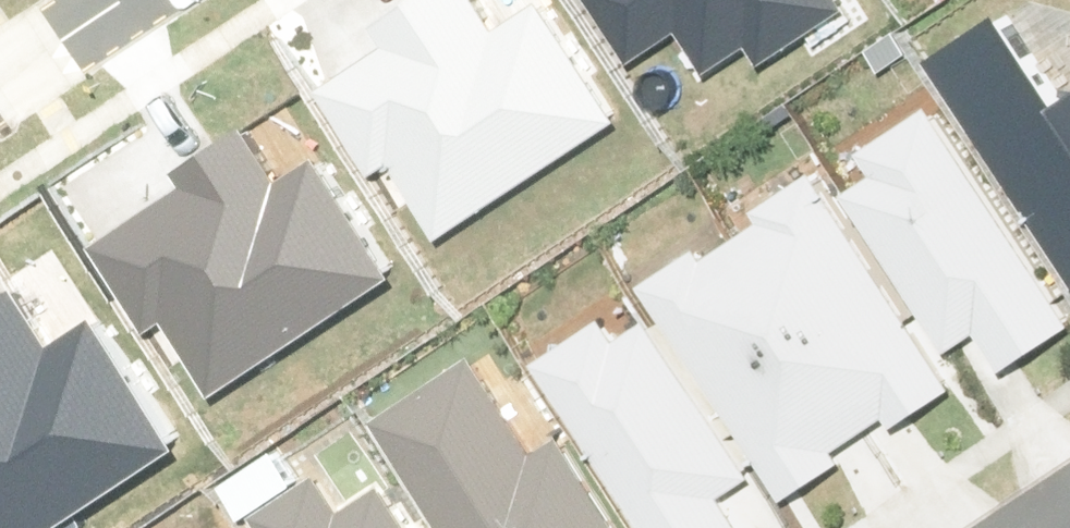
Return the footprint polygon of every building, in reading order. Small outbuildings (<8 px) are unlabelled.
[(324,91),(379,171),(397,159),(450,237),(619,124),(539,5),(498,32),(476,0),(418,0),(379,26),(392,46),(324,91)] [(644,55),(682,29),(721,86),(845,3),(842,0),(607,0),(644,55)] [(1009,18),(942,63),(1069,253),(1069,108),(1009,18)] [(942,109),(888,145),(902,166),(860,194),(964,348),(992,328),(1018,366),(1069,331),(1069,300),(942,109)] [(173,201),(105,246),(159,327),(177,314),(230,392),(400,279),(319,160),(278,187),(238,128),(159,181),(173,201)] [(960,385),(831,186),(665,294),(795,493),(960,385)] [(173,442),(95,326),(60,350),(18,288),(0,300),(0,527),(45,527),(173,442)] [(649,305),(552,367),(656,527),(751,527),(730,495),(759,476),(649,305)] [(570,435),(539,453),(479,355),(371,421),(407,481),(436,527),(627,527),(570,435)] [(276,527),(436,527),(407,481),(362,509),(331,459),(260,502),(276,527)]
